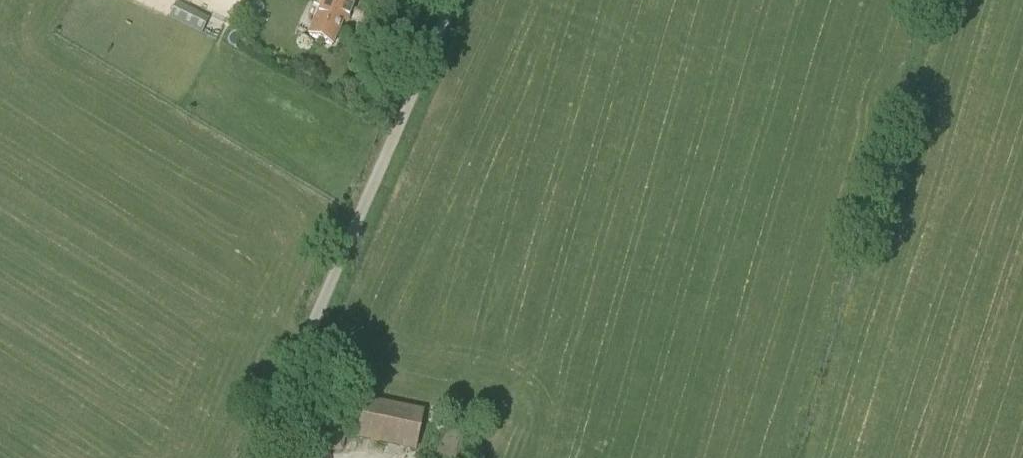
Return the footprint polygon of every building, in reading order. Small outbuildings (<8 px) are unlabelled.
[(357,0),(319,0),(318,4),(321,5),(308,35),(332,46),(344,19),(348,20),(357,0)] [(208,19),(176,3),(168,19),(201,35),(208,19)] [(415,449),(423,414),(364,401),(357,437),(415,449)]
